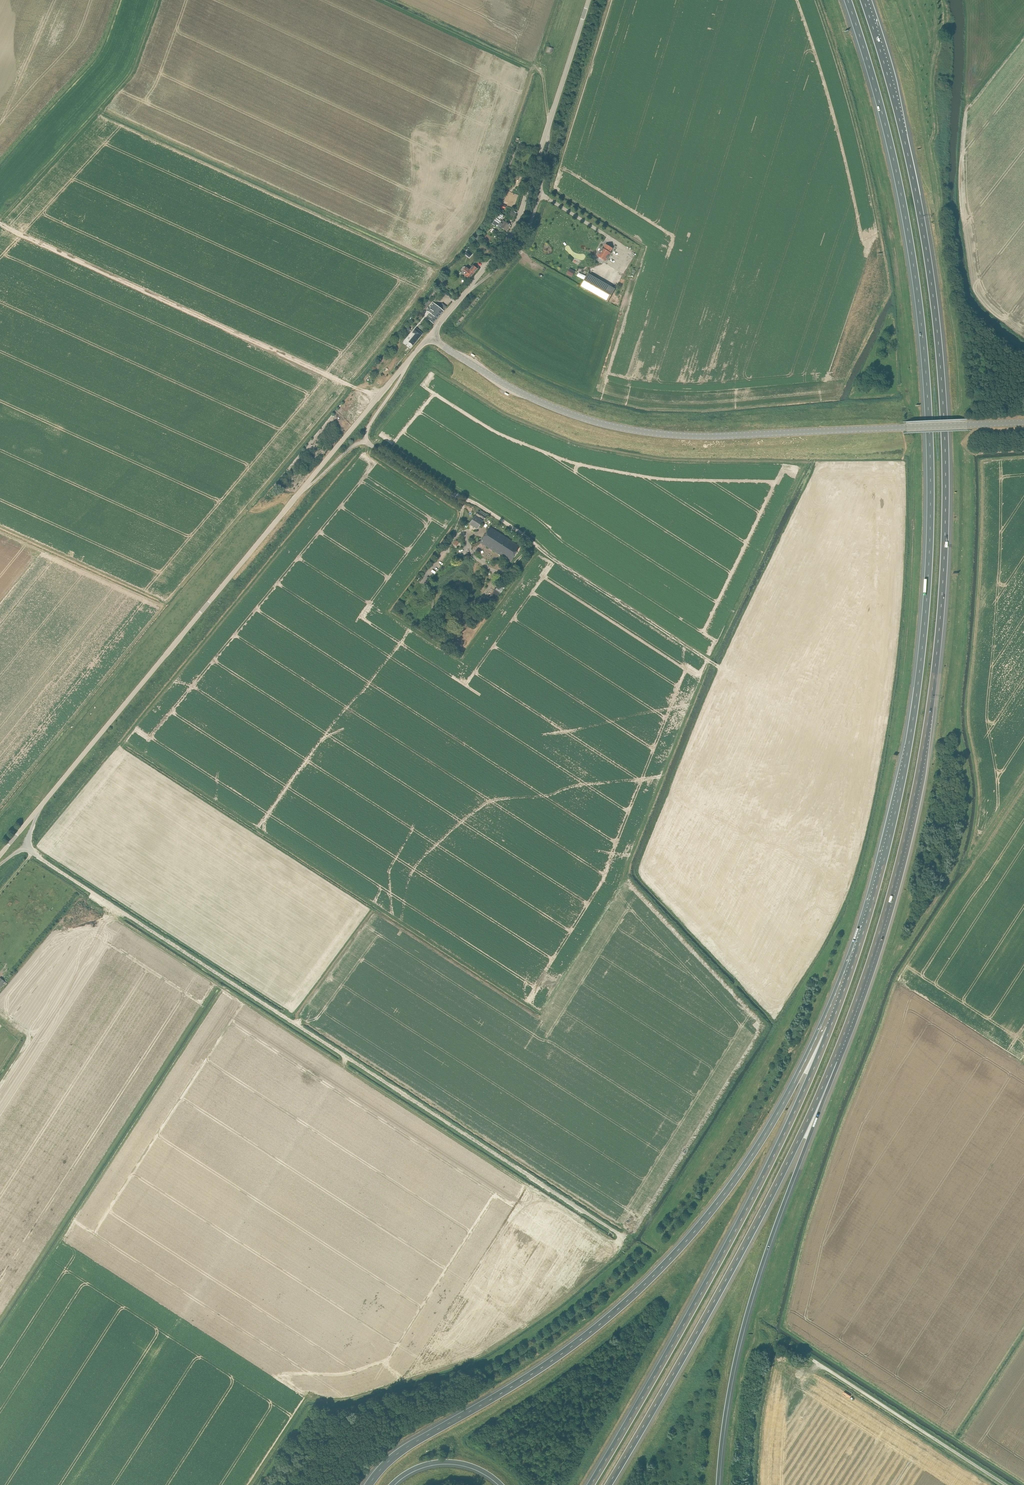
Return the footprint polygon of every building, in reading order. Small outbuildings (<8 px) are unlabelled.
[(512,221),(516,215),(510,212),(507,218),(512,221)] [(502,222),(500,221),(504,216),(499,213),(492,224),(501,230),(502,228),(506,231),(509,226),(502,221),(502,222)] [(603,248),(598,257),(605,261),(611,253),(610,253),(613,249),(606,244),(603,248)] [(607,260),(611,262),(615,253),(612,251),(607,260)] [(473,266),(472,267),(469,270),(466,268),(461,273),(469,279),(477,269),(473,266)] [(607,303),(615,289),(588,274),(580,287),(607,303)] [(425,310),(430,302),(427,300),(422,308),(425,310)] [(439,308),(433,303),(426,311),(429,313),(426,318),(431,322),(430,322),(431,322),(433,323),(443,311),(446,307),(442,304),(439,308)] [(416,328),(413,332),(415,334),(409,342),(413,345),(422,334),(421,333),(416,328)] [(484,520),(486,517),(478,511),(469,524),(477,529),(483,521),(479,518),(480,517),(484,520)] [(510,562),(520,546),(489,527),(480,542),(510,562)] [(499,583),(487,599),(492,603),(504,587),(499,583)]
